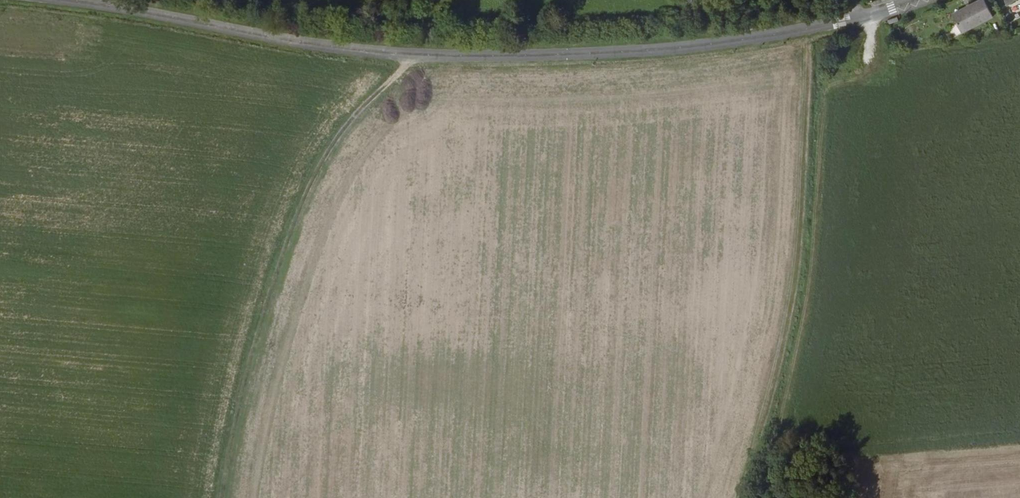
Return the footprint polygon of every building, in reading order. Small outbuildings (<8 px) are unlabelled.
[(983,0),(965,0),(948,9),(958,27),(988,10),(983,0)]
